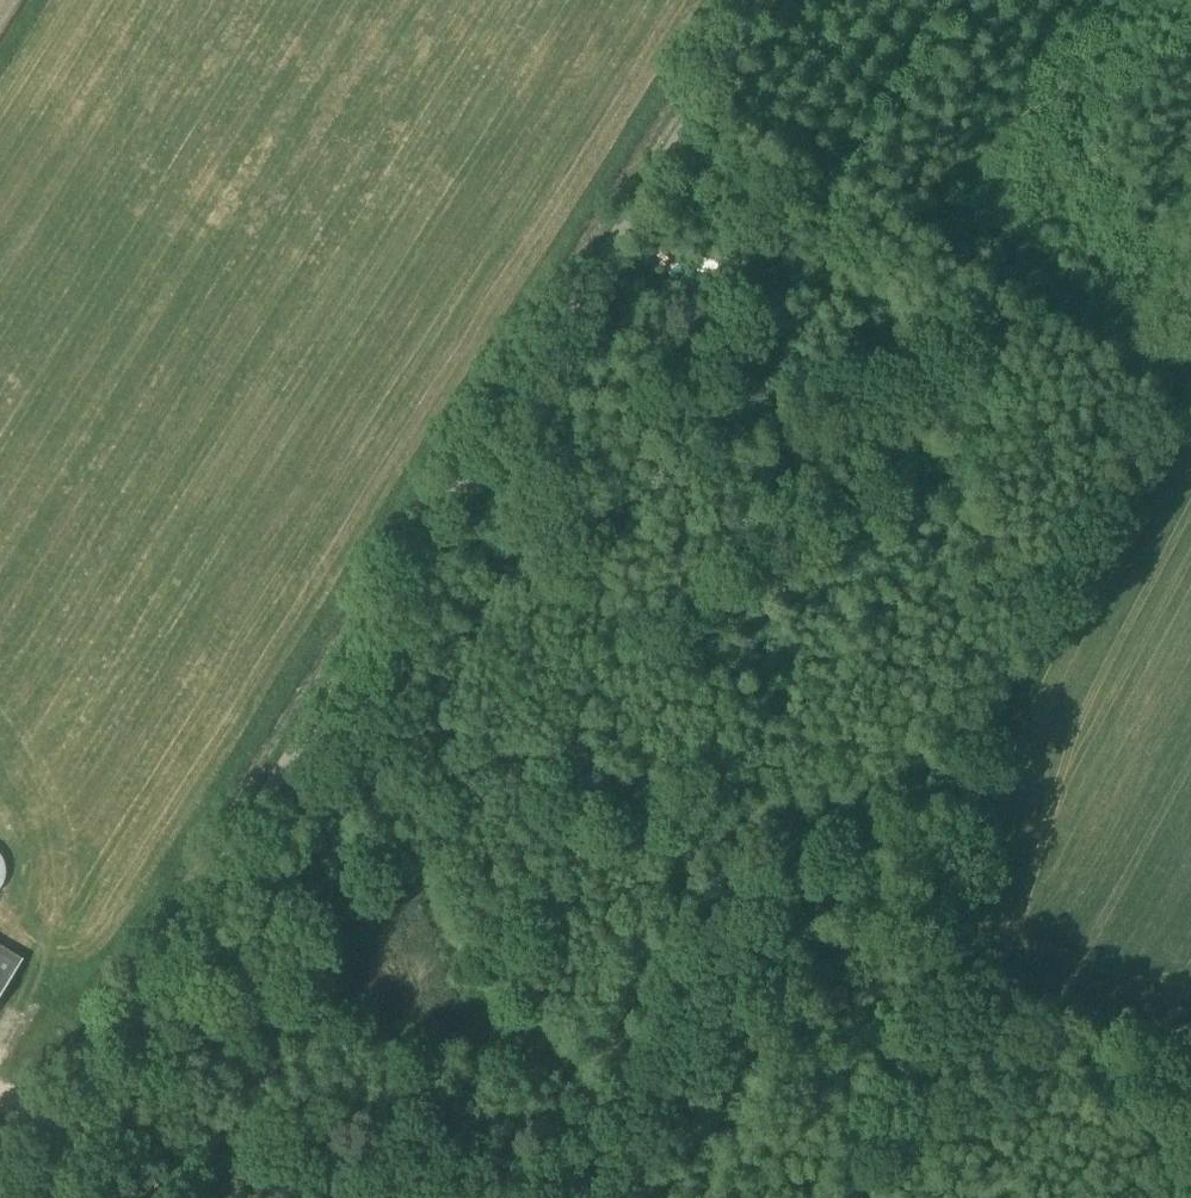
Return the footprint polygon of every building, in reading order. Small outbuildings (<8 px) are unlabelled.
[(21,960),(0,947),(0,995),(21,960)]
